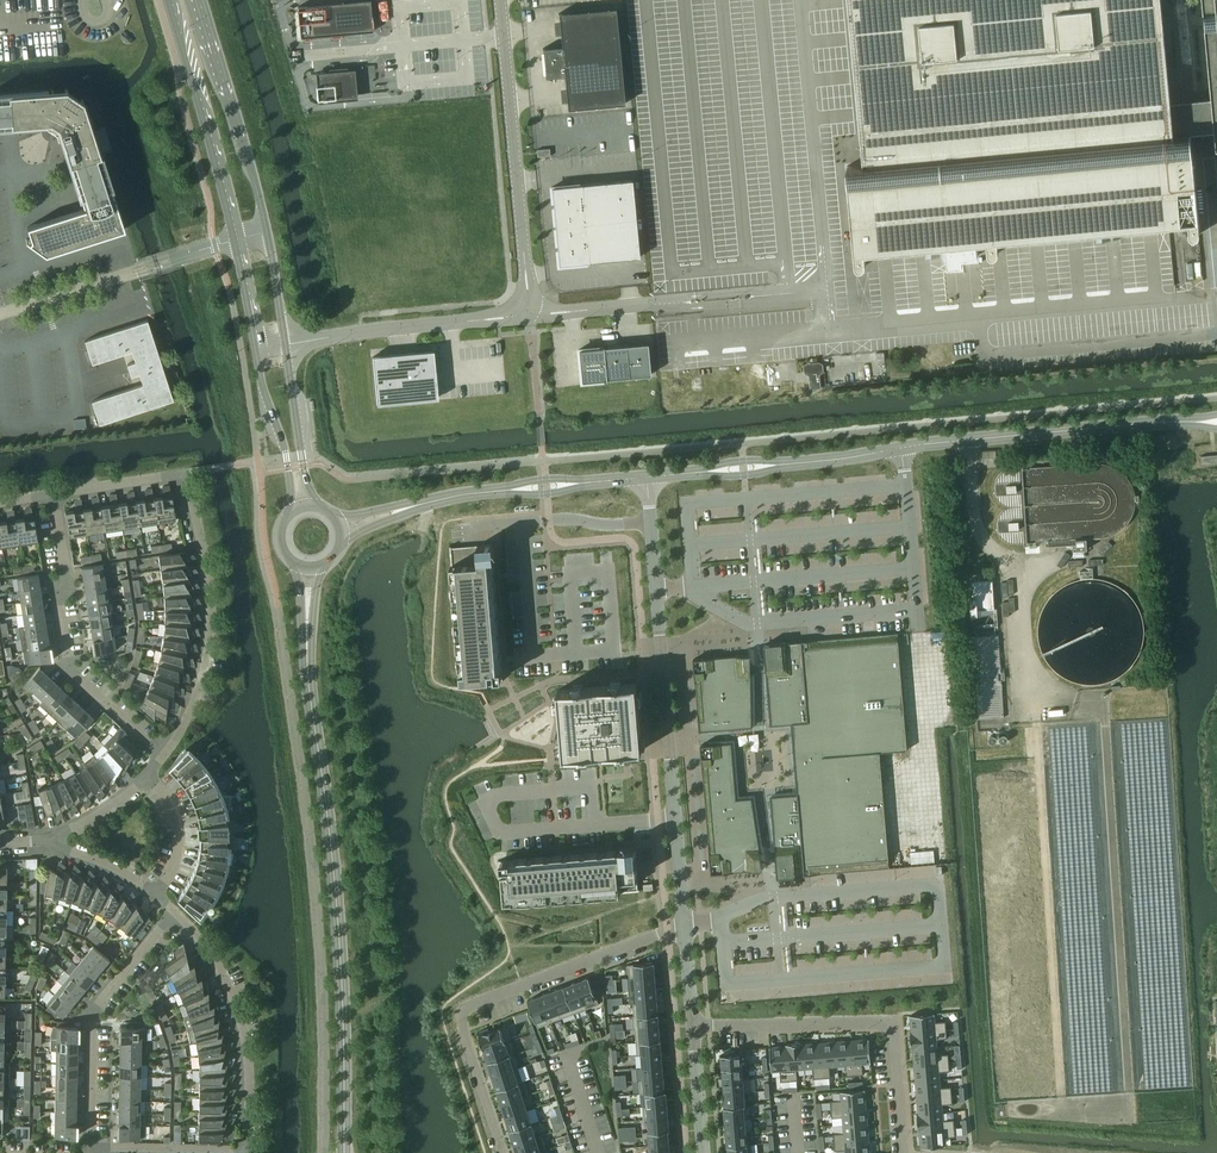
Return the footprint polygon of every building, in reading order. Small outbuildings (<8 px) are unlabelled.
[(370,0),(298,7),(301,38),(304,37),(305,41),(311,40),(311,37),(325,36),(331,35),(332,35),(332,39),(338,38),(342,38),(342,37),(342,34),(361,32),(373,31),(372,20),(373,19),(373,16),(372,16),(370,0)] [(864,164),(847,166),(856,262),(856,263),(857,264),(857,265),(858,266),(859,266),(859,267),(860,267),(861,267),(862,267),(863,267),(864,266),(865,266),(866,265),(866,264),(866,263),(867,262),(867,261),(866,252),(988,241),(988,250),(989,251),(989,252),(990,253),(991,254),(992,254),(993,254),(994,255),(995,254),(996,254),(997,254),(997,253),(998,252),(999,252),(999,251),(999,250),(999,249),(998,240),(1188,222),(1189,231),(1189,232),(1190,233),(1190,234),(1191,235),(1192,235),(1193,236),(1194,236),(1195,236),(1196,236),(1197,235),(1198,235),(1199,234),(1199,233),(1200,232),(1200,231),(1200,230),(1191,134),(1214,132),(1216,150),(1216,0),(849,0),(864,164)] [(568,109),(574,108),(625,104),(615,8),(559,14),(562,47),(543,48),(545,78),(564,76),(567,105),(568,109)] [(320,89),(317,89),(318,95),(319,103),(350,100),(349,90),(348,77),(348,70),(326,72),(318,73),(320,87),(320,89)] [(52,94),(45,95),(45,92),(48,92),(48,90),(0,94),(0,126),(46,123),(43,127),(47,130),(46,131),(46,132),(47,133),(47,134),(48,134),(48,135),(49,135),(50,135),(51,135),(52,135),(52,134),(53,134),(57,136),(60,132),(84,208),(27,227),(31,239),(29,242),(45,254),(124,229),(89,117),(87,118),(88,121),(86,122),(76,101),(65,93),(52,94)] [(550,149),(537,150),(537,152),(537,156),(538,157),(551,156),(550,149)] [(632,180),(612,182),(616,220),(636,219),(632,180)] [(552,187),(555,226),(616,220),(612,182),(552,187)] [(639,257),(636,219),(616,220),(619,259),(639,257)] [(619,259),(616,220),(555,226),(559,265),(619,259)] [(147,320),(85,340),(92,363),(132,350),(136,362),(128,364),(131,376),(139,373),(143,384),(92,401),(99,424),(173,400),(147,320)] [(647,343),(625,345),(628,377),(650,375),(647,343)] [(628,377),(625,345),(602,347),(605,379),(628,377)] [(605,379),(602,347),(578,350),(582,381),(605,379)] [(437,398),(433,351),(373,357),(377,403),(437,398)] [(822,388),(820,376),(820,372),(822,371),(822,365),(819,364),(808,365),(806,366),(807,372),(809,373),(811,389),(822,388)] [(1201,456),(1202,464),(1216,463),(1216,455),(1201,456)] [(153,498),(153,500),(157,523),(175,520),(172,497),(162,499),(162,496),(153,498)] [(157,523),(153,500),(144,502),(144,499),(135,500),(136,503),(140,525),(157,523)] [(140,525),(136,503),(127,504),(126,502),(118,503),(118,506),(122,528),(140,525)] [(122,528),(118,506),(109,507),(109,505),(100,506),(101,508),(104,531),(122,528)] [(104,531),(101,508),(91,510),(91,507),(83,509),(83,511),(87,534),(104,531)] [(87,534),(83,511),(74,513),(73,510),(65,512),(69,537),(87,534)] [(38,541),(34,519),(24,520),(24,518),(15,519),(16,522),(20,544),(38,541)] [(16,522),(6,523),(6,521),(0,522),(0,536),(2,547),(20,544),(16,522)] [(503,681),(493,559),(495,559),(494,544),(492,544),(492,541),(490,541),(490,544),(472,546),(452,547),(452,544),(450,544),(462,685),(463,685),(463,682),(486,680),(500,678),(501,678),(502,682),(503,681)] [(171,543),(161,544),(162,551),(172,549),(171,543)] [(162,551),(161,544),(151,546),(152,552),(162,551)] [(136,548),(125,550),(126,556),(137,555),(136,548)] [(126,556),(125,550),(115,552),(116,558),(126,556)] [(187,566),(179,552),(158,555),(160,570),(182,567),(186,566),(187,566)] [(102,560),(101,554),(90,556),(91,562),(102,560)] [(33,564),(23,566),(24,573),(34,571),(33,564)] [(104,577),(102,564),(79,567),(79,568),(82,568),(84,580),(104,577)] [(24,573),(23,566),(13,568),(14,574),(24,573)] [(189,580),(182,567),(160,570),(163,584),(184,581),(188,580),(189,580)] [(37,575),(40,574),(17,577),(19,590),(39,587),(37,575)] [(106,589),(104,577),(84,580),(85,592),(106,589)] [(191,595),(184,581),(163,584),(164,597),(185,596),(190,595),(190,596),(191,595)] [(994,609),(993,581),(969,582),(971,616),(978,615),(978,610),(994,609)] [(41,599),(39,587),(19,590),(21,602),(41,599)] [(111,588),(106,589),(85,592),(87,604),(108,601),(113,600),(111,588)] [(192,611),(185,596),(164,597),(165,610),(186,611),(191,610),(191,611),(192,611)] [(43,611),(41,599),(21,602),(23,614),(43,611)] [(113,600),(108,601),(87,604),(89,616),(109,613),(115,612),(113,600)] [(191,626),(186,611),(165,610),(164,624),(186,626),(190,626),(191,626)] [(25,626),(45,623),(43,611),(23,614),(25,626)] [(115,612),(109,613),(89,616),(91,628),(111,625),(116,624),(115,612)] [(47,635),(45,623),(25,626),(27,638),(47,635)] [(190,641),(186,626),(164,624),(163,637),(184,640),(189,641),(190,641)] [(113,637),(111,625),(91,628),(93,640),(113,637)] [(771,644),(765,644),(765,653),(767,671),(768,688),(768,690),(770,708),(771,725),(783,724),(791,724),(792,723),(795,759),(798,794),(789,794),(789,795),(771,796),(773,814),(773,815),(776,850),(777,868),(778,877),(784,876),(784,877),(800,875),(834,872),(890,868),(935,864),(936,864),(936,863),(934,837),(888,841),(881,752),(908,750),(898,633),(818,640),(771,644)] [(1005,680),(1002,634),(983,635),(986,685),(999,684),(998,681),(1005,680)] [(49,647),(47,635),(27,638),(28,650),(49,647)] [(115,649),(113,637),(93,640),(95,652),(92,652),(93,653),(115,649)] [(187,656),(184,640),(163,637),(161,651),(182,655),(186,656),(186,657),(187,656)] [(51,659),(49,647),(28,650),(22,651),(24,664),(53,659),(53,658),(51,659)] [(142,651),(136,649),(133,657),(140,659),(142,651)] [(183,671),(182,655),(161,651),(158,664),(178,670),(183,671)] [(752,709),(752,672),(751,672),(751,654),(745,655),(694,659),(699,723),(700,731),(708,730),(714,730),(745,727),(752,727),(752,709)] [(137,667),(140,659),(133,657),(131,665),(137,667)] [(179,686),(178,670),(158,664),(154,676),(173,684),(178,685),(178,686),(179,686)] [(34,692),(48,676),(39,668),(41,666),(40,666),(25,683),(34,692)] [(136,673),(130,670),(126,679),(132,681),(136,673)] [(43,700),(57,685),(48,676),(34,692),(43,700)] [(173,700),(173,684),(154,676),(148,689),(168,698),(172,700),(173,700)] [(128,689),(132,681),(126,679),(122,687),(128,689)] [(606,686),(558,690),(559,699),(563,744),(564,756),(643,750),(637,683),(606,686)] [(52,708),(66,693),(57,685),(43,700),(39,704),(48,713),(52,708)] [(165,722),(168,698),(148,689),(143,701),(140,700),(136,705),(135,704),(134,705),(152,720),(153,719),(154,719),(155,716),(164,721),(164,722),(165,722)] [(61,716),(75,701),(66,693),(52,708),(48,713),(57,721),(61,716)] [(12,703),(8,696),(2,699),(7,707),(12,703)] [(20,697),(15,700),(18,706),(24,703),(20,697)] [(70,725),(84,710),(75,701),(61,716),(57,721),(66,730),(70,725)] [(16,709),(12,703),(7,707),(10,713),(16,709)] [(27,708),(24,703),(18,706),(21,711),(27,708)] [(75,738),(95,716),(94,716),(93,718),(84,710),(70,725),(66,730),(75,738)] [(33,719),(28,722),(31,728),(37,725),(33,719)] [(1114,722),(1115,746),(1124,745),(1122,722),(1114,722)] [(28,730),(24,723),(18,726),(22,733),(28,730)] [(40,730),(37,725),(31,728),(34,733),(40,730)] [(135,747),(125,737),(128,734),(125,732),(126,731),(120,727),(103,745),(121,765),(124,768),(124,769),(125,769),(135,747)] [(32,736),(28,730),(22,733),(26,739),(32,736)] [(90,736),(86,731),(80,737),(85,742),(90,736)] [(79,748),(85,742),(80,737),(75,743),(79,748)] [(37,749),(44,744),(41,739),(33,743),(37,749)] [(53,739),(47,742),(51,748),(56,744),(53,739)] [(37,749),(33,743),(27,747),(30,753),(37,749)] [(737,799),(732,745),(732,743),(728,743),(709,744),(701,745),(702,753),(702,755),(712,874),(757,870),(763,869),(760,852),(761,852),(755,815),(752,798),(737,799)] [(60,750),(56,744),(51,748),(54,753),(60,750)] [(121,765),(103,745),(94,754),(97,758),(110,775),(113,778),(113,779),(121,765)] [(176,776),(195,758),(185,749),(186,747),(166,770),(167,771),(168,769),(176,776)] [(72,753),(69,748),(62,752),(65,758),(72,753)] [(65,758),(62,752),(55,757),(59,762),(65,758)] [(110,775),(97,758),(94,754),(83,762),(86,766),(98,784),(101,787),(100,788),(101,788),(110,775)] [(183,785),(204,770),(196,759),(195,758),(176,776),(183,785)] [(98,784),(86,766),(75,773),(85,792),(88,796),(87,796),(88,797),(98,784)] [(212,782),(204,770),(183,785),(189,794),(212,782)] [(85,792),(75,773),(63,780),(72,799),(74,803),(74,804),(75,804),(85,792)] [(72,799),(63,780),(51,785),(58,805),(60,809),(60,810),(61,810),(72,799)] [(194,804),(218,795),(212,782),(189,794),(194,804)] [(58,805),(51,785),(38,790),(46,815),(46,816),(58,805)] [(218,795),(194,804),(197,815),(222,808),(218,795)] [(33,818),(31,803),(23,804),(26,819),(33,818)] [(225,822),(222,808),(197,815),(199,826),(225,822)] [(226,837),(225,823),(225,822),(199,826),(200,837),(226,837)] [(225,851),(226,837),(200,837),(199,848),(225,851)] [(642,889),(638,889),(637,869),(636,857),(639,856),(639,855),(636,855),(635,851),(639,850),(638,849),(635,849),(635,847),(620,848),(620,850),(498,861),(498,862),(501,862),(505,900),(501,900),(501,902),(642,890),(642,889)] [(223,865),(225,851),(199,848),(197,859),(223,865)] [(218,879),(223,865),(197,859),(194,869),(218,879)] [(11,872),(11,871),(7,867),(6,867),(5,865),(4,865),(3,867),(0,866),(0,881),(7,881),(7,876),(11,872)] [(58,897),(63,876),(49,868),(44,894),(58,897)] [(212,892),(218,879),(194,869),(189,880),(212,892)] [(71,901),(77,880),(64,871),(63,876),(58,897),(71,901)] [(83,906),(91,886),(79,875),(77,880),(71,901),(83,906)] [(205,904),(212,892),(189,880),(184,889),(205,904)] [(95,911),(105,892),(93,881),(91,886),(83,906),(95,911)] [(107,918),(118,900),(107,887),(105,892),(95,911),(107,918)] [(205,904),(184,889),(177,897),(175,895),(175,896),(197,916),(198,916),(197,915),(205,904)] [(118,925),(130,907),(120,894),(118,900),(107,918),(118,925)] [(133,903),(130,907),(118,925),(129,933),(135,938),(147,923),(133,903)] [(73,930),(75,924),(68,921),(65,927),(73,930)] [(83,927),(75,924),(73,930),(81,933),(83,927)] [(90,930),(86,935),(92,941),(97,936),(90,930)] [(47,940),(49,934),(42,931),(39,937),(47,940)] [(69,935),(63,933),(60,939),(66,941),(69,935)] [(54,943),(57,938),(49,934),(47,940),(54,943)] [(99,946),(103,941),(97,936),(92,941),(99,946)] [(64,947),(66,941),(60,939),(58,945),(64,947)] [(47,952),(50,945),(44,942),(41,950),(47,952)] [(171,979),(189,967),(183,944),(174,951),(173,951),(175,959),(163,967),(171,979)] [(109,959),(93,946),(85,955),(101,968),(109,959)] [(44,959),(47,952),(41,950),(38,957),(44,959)] [(56,955),(51,952),(48,958),(54,961),(56,955)] [(101,968),(85,955),(77,965),(93,978),(101,968)] [(51,967),(54,961),(48,958),(45,964),(51,967)] [(654,962),(628,964),(630,978),(655,976),(654,962)] [(178,990),(196,980),(194,964),(189,967),(171,979),(178,990)] [(93,978),(77,965),(69,974),(85,987),(93,978)] [(85,987),(69,974),(65,970),(57,980),(62,983),(78,997),(85,987)] [(35,980),(38,973),(32,971),(29,978),(35,980)] [(47,978),(41,975),(38,981),(44,984),(47,978)] [(656,989),(655,976),(630,978),(630,979),(635,978),(636,990),(656,989)] [(602,990),(598,980),(591,982),(589,977),(577,982),(587,1009),(599,1004),(597,998),(602,996),(602,990)] [(32,987),(35,980),(29,978),(26,985),(32,987)] [(201,978),(196,980),(178,990),(183,1002),(203,994),(201,978)] [(41,990),(44,984),(38,981),(36,987),(41,990)] [(587,1009),(577,982),(564,986),(575,1013),(587,1009)] [(78,997),(62,983),(54,993),(70,1006),(78,997)] [(152,990),(148,983),(143,986),(147,993),(152,990)] [(575,1013),(564,986),(552,991),(563,1018),(568,1016),(575,1013)] [(657,1001),(656,989),(636,990),(637,1002),(633,1003),(657,1001)] [(157,997),(152,990),(147,993),(151,1000),(157,997)] [(563,1018),(552,991),(540,995),(551,1022),(563,1018)] [(188,1015),(208,1008),(208,992),(203,994),(183,1002),(184,1003),(188,1015)] [(70,1006),(54,993),(46,1003),(62,1016),(70,1006)] [(551,1022),(540,995),(528,1000),(538,1027),(551,1022)] [(659,1014),(657,1001),(633,1003),(634,1016),(633,1016),(659,1014)] [(164,1010),(161,1003),(155,1006),(158,1013),(164,1010)] [(214,1006),(208,1008),(188,1015),(192,1028),(213,1022),(214,1006)] [(168,1018),(164,1010),(158,1013),(162,1021),(168,1018)] [(528,1012),(521,1014),(523,1020),(530,1018),(528,1012)] [(947,1029),(946,1021),(935,1022),(935,1013),(910,1015),(912,1032),(910,1032),(910,1033),(947,1029)] [(660,1027),(659,1014),(633,1016),(634,1029),(660,1027)] [(218,1020),(213,1022),(192,1028),(187,1029),(190,1042),(196,1041),(216,1036),(218,1020)] [(173,1033),(170,1025),(164,1027),(167,1035),(173,1033)] [(77,1039),(77,1026),(53,1026),(51,1038),(56,1038),(77,1039)] [(511,1040),(507,1026),(490,1031),(489,1028),(480,1031),(481,1034),(479,1034),(484,1049),(511,1040)] [(147,1040),(147,1027),(120,1027),(120,1039),(141,1040),(147,1040)] [(660,1037),(660,1027),(634,1029),(634,1030),(635,1030),(636,1042),(661,1040),(660,1037)] [(948,1038),(947,1029),(910,1033),(912,1049),(938,1047),(937,1039),(948,1038)] [(175,1041),(173,1033),(167,1035),(169,1043),(175,1041)] [(222,1035),(216,1036),(196,1041),(198,1054),(219,1051),(222,1035)] [(77,1051),(77,1039),(56,1038),(51,1038),(50,1050),(56,1050),(77,1051)] [(147,1040),(141,1040),(120,1039),(120,1051),(140,1052),(146,1052),(147,1040)] [(166,1046),(164,1039),(158,1041),(160,1048),(166,1046)] [(871,1063),(869,1039),(852,1040),(855,1075),(864,1074),(863,1064),(871,1063)] [(511,1040),(484,1049),(488,1062),(514,1054),(510,1041),(511,1040)] [(662,1053),(661,1040),(636,1042),(637,1055),(662,1053)] [(855,1075),(852,1040),(836,1041),(838,1066),(846,1065),(847,1076),(855,1075)] [(838,1066),(836,1041),(820,1043),(822,1078),(831,1077),(830,1067),(838,1066)] [(805,1069),(803,1043),(787,1044),(790,1081),(798,1080),(797,1069),(805,1069)] [(822,1078),(820,1043),(804,1044),(804,1043),(803,1043),(805,1069),(813,1068),(814,1079),(822,1078)] [(790,1081),(787,1044),(786,1044),(786,1046),(770,1047),(772,1071),(780,1071),(781,1081),(790,1081)] [(938,1055),(938,1047),(912,1049),(912,1050),(913,1049),(914,1065),(950,1062),(949,1054),(938,1055)] [(77,1063),(77,1051),(56,1050),(56,1062),(77,1063)] [(140,1064),(140,1052),(120,1051),(119,1064),(140,1064)] [(224,1051),(219,1051),(198,1054),(199,1067),(220,1066),(224,1051)] [(663,1065),(662,1053),(637,1055),(642,1055),(643,1067),(663,1065)] [(742,1067),(741,1053),(721,1055),(722,1069),(742,1067)] [(518,1067),(514,1054),(488,1062),(493,1076),(518,1067)] [(76,1075),(77,1063),(56,1062),(56,1075),(76,1075)] [(940,1080),(940,1072),(950,1071),(950,1062),(914,1065),(916,1082),(940,1080)] [(140,1076),(140,1064),(119,1064),(119,1076),(140,1076)] [(664,1078),(663,1065),(643,1067),(644,1079),(640,1080),(664,1078)] [(220,1081),(226,1066),(220,1066),(199,1067),(199,1081),(220,1081)] [(522,1080),(518,1067),(493,1076),(497,1089),(524,1081),(524,1080),(523,1080),(522,1080)] [(743,1079),(742,1067),(722,1069),(723,1081),(743,1079),(749,1079),(749,1078),(743,1079)] [(76,1087),(76,1075),(56,1075),(55,1087),(76,1087)] [(140,1088),(140,1076),(119,1076),(119,1088),(140,1088)] [(3,1077),(0,1077),(0,1092),(3,1092),(9,1092),(9,1077),(3,1077)] [(665,1091),(664,1078),(640,1080),(641,1094),(646,1093),(666,1091),(665,1091)] [(750,1091),(749,1079),(743,1079),(723,1081),(724,1093),(745,1092),(750,1091)] [(952,1095),(952,1086),(941,1087),(940,1080),(916,1082),(917,1098),(952,1095)] [(226,1081),(220,1081),(199,1081),(199,1095),(220,1095),(226,1081)] [(529,1094),(524,1081),(497,1089),(501,1103),(529,1094)] [(76,1099),(76,1087),(55,1087),(55,1099),(76,1099)] [(139,1100),(140,1088),(119,1088),(119,1100),(139,1100)] [(867,1106),(865,1089),(841,1091),(841,1100),(831,1101),(831,1109),(867,1106)] [(667,1093),(666,1091),(646,1093),(647,1106),(643,1106),(643,1107),(668,1104),(667,1093)] [(750,1092),(750,1091),(745,1092),(724,1093),(726,1107),(724,1107),(749,1105),(748,1105),(746,1105),(745,1093),(750,1092)] [(3,1092),(0,1092),(0,1106),(2,1106),(8,1106),(9,1092),(3,1092)] [(529,1095),(529,1094),(501,1103),(506,1117),(528,1110),(523,1097),(529,1095)] [(226,1095),(220,1095),(199,1095),(199,1110),(220,1110),(226,1095)] [(953,1104),(952,1095),(917,1098),(919,1114),(917,1114),(943,1112),(942,1104),(953,1104)] [(76,1112),(76,1099),(55,1099),(55,1111),(76,1112)] [(139,1113),(139,1100),(119,1100),(118,1112),(139,1113)] [(669,1117),(668,1104),(643,1107),(644,1119),(669,1117)] [(750,1118),(749,1105),(724,1107),(725,1120),(750,1118)] [(2,1106),(0,1106),(0,1120),(2,1120),(8,1120),(8,1106),(2,1106)] [(868,1123),(867,1106),(831,1109),(832,1118),(843,1117),(843,1125),(868,1123)] [(225,1110),(220,1110),(199,1110),(198,1124),(220,1124),(225,1110)] [(532,1123),(528,1110),(506,1117),(510,1130),(532,1123)] [(76,1124),(76,1112),(55,1111),(55,1123),(76,1124)] [(145,1113),(139,1113),(118,1112),(118,1124),(139,1125),(145,1125),(145,1113)] [(955,1128),(954,1119),(944,1120),(943,1112),(917,1114),(919,1131),(955,1128)] [(670,1131),(669,1117),(644,1119),(644,1120),(649,1120),(650,1132),(648,1132),(670,1131)] [(750,1119),(750,1118),(725,1120),(726,1133),(746,1131),(745,1119),(750,1119)] [(75,1136),(76,1124),(55,1123),(54,1136),(75,1136)] [(536,1137),(532,1123),(510,1130),(515,1144),(536,1137)] [(869,1139),(868,1123),(843,1125),(844,1132),(833,1133),(834,1142),(869,1139)] [(145,1125),(139,1125),(118,1124),(118,1137),(145,1138),(145,1125)] [(225,1124),(220,1124),(198,1124),(198,1132),(196,1132),(196,1143),(216,1144),(218,1139),(219,1139),(225,1124)] [(956,1136),(955,1128),(919,1131),(920,1131),(921,1148),(946,1146),(945,1137),(956,1136)] [(669,1144),(668,1131),(650,1132),(648,1132),(649,1146),(669,1144)] [(747,1143),(746,1131),(726,1133),(727,1146),(750,1144),(750,1143),(747,1143)] [(542,1135),(536,1137),(515,1144),(517,1152),(533,1152),(541,1150),(546,1149),(542,1135)] [(869,1139),(834,1142),(835,1150),(846,1150),(846,1152),(870,1152),(869,1139)] [(669,1144),(649,1146),(650,1152),(670,1152),(669,1144)] [(750,1144),(727,1146),(728,1152),(751,1152),(750,1144)]
